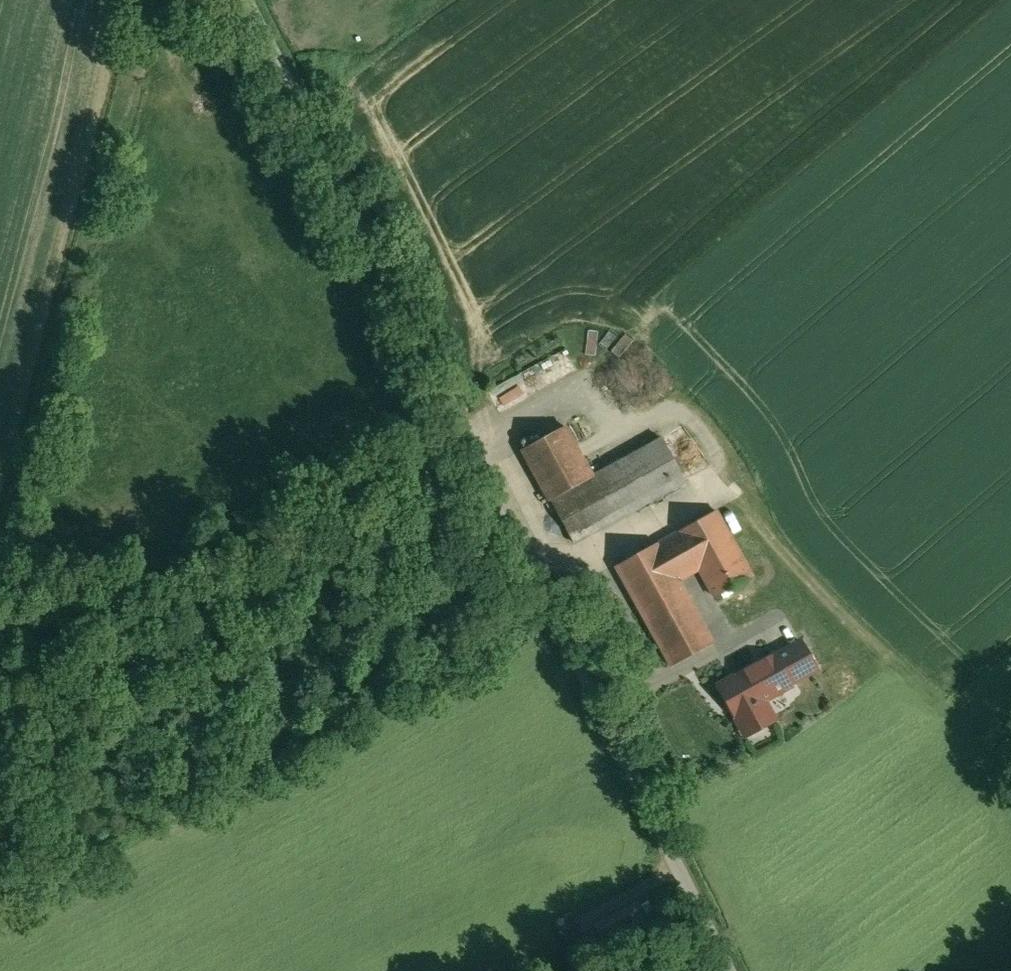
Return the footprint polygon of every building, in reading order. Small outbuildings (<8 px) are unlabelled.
[(560,359),(535,367),(542,388),(567,379),(560,359)] [(593,477),(565,426),(523,449),(551,501),(593,477)] [(593,477),(616,519),(686,480),(663,438),(593,477)] [(593,477),(551,501),(574,542),(616,519),(593,477)] [(716,510),(679,531),(658,543),(678,579),(679,581),(700,569),(716,597),(753,577),(716,510)] [(658,543),(658,542),(616,566),(639,607),(670,590),(668,585),(678,579),(658,543)] [(679,581),(678,579),(668,585),(670,590),(639,607),(672,666),(714,643),(679,581)] [(802,636),(714,684),(745,739),(779,720),(769,702),(795,688),(793,685),(821,670),(802,636)] [(647,897),(619,911),(634,942),(662,928),(647,897)]
